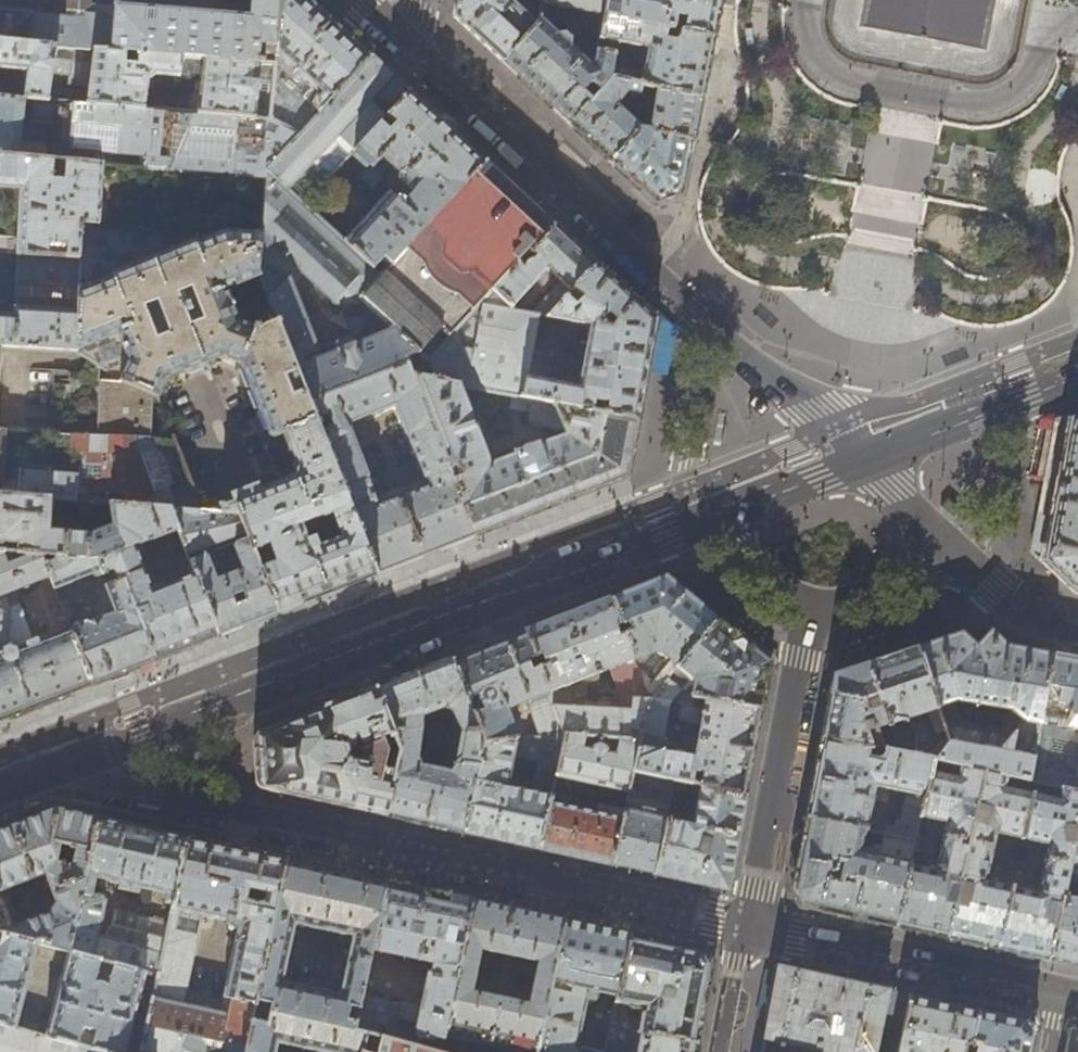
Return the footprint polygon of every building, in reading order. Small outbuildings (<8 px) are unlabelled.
[(275,63),(281,0),(253,0),(252,16),(115,4),(114,19),(103,18),(103,14),(88,13),(87,16),(34,12),(33,10),(0,8),(0,40),(275,63)] [(311,0),(281,0),(275,63),(270,119),(299,134),(307,125),(289,108),(306,90),(297,81),(301,77),(317,92),(315,96),(314,103),(317,108),(320,111),(371,56),(337,25),(311,0)] [(454,18),(476,37),(502,62),(537,25),(511,0),(458,0),(454,18)] [(542,5),(538,23),(537,25),(502,62),(537,95),(570,125),(610,81),(615,56),(597,52),(596,52),(593,67),(571,47),(572,40),(565,34),(558,35),(544,22),(547,18),(549,6),(604,16),(607,0),(543,0),(542,5)] [(604,16),(604,17),(712,38),(717,9),(719,0),(607,0),(604,16)] [(862,21),(861,23),(861,26),(863,29),(920,40),(975,51),(979,50),(982,48),(983,45),(992,0),(866,0),(862,21)] [(604,17),(597,52),(615,56),(610,81),(643,87),(658,90),(700,97),(706,69),(710,46),(712,38),(604,17)] [(0,40),(0,68),(26,71),(25,98),(50,100),(52,73),(70,75),(70,84),(89,86),(87,103),(144,108),(145,87),(152,87),(152,78),(150,76),(155,73),(178,75),(178,83),(200,85),(198,113),(270,119),(275,63),(0,40)] [(388,72),(371,56),(320,111),(307,125),(299,134),(266,170),(302,204),(313,192),(351,152),(378,124),(385,116),(409,91),(388,72)] [(641,96),(643,87),(610,81),(570,125),(591,145),(610,163),(640,131),(639,130),(622,115),(629,108),(622,101),(628,94),(641,96)] [(696,121),(700,97),(658,90),(653,117),(654,117),(652,126),(656,134),(657,136),(692,142),(696,121)] [(409,91),(385,116),(393,124),(386,132),(378,124),(351,152),(369,167),(359,179),(370,189),(380,177),(379,170),(386,162),(409,184),(403,193),(406,197),(401,202),(397,199),(395,200),(386,193),(341,240),(373,270),(383,259),(390,266),(485,162),(448,127),(409,91)] [(45,159),(46,145),(21,143),(25,98),(0,96),(0,155),(45,159)] [(198,113),(144,108),(87,103),(77,102),(74,151),(79,151),(78,162),(103,164),(104,153),(148,156),(146,167),(265,178),(266,170),(299,134),(270,119),(198,113)] [(656,134),(640,131),(610,163),(641,191),(655,205),(682,196),(688,166),(692,142),(657,136),(656,134)] [(18,254),(81,257),(83,224),(98,224),(99,224),(103,164),(78,162),(66,161),(64,179),(52,178),(53,160),(45,159),(0,155),(0,187),(21,189),(18,238),(0,237),(0,253),(18,254)] [(518,193),(485,162),(390,266),(380,277),(360,299),(428,362),(429,361),(455,332),(492,292),(553,226),(518,193)] [(314,215),(302,204),(266,170),(265,178),(263,222),(259,278),(376,574),(427,555),(475,536),(453,481),(448,469),(413,379),(414,377),(428,362),(360,299),(380,277),(373,270),(341,240),(314,215)] [(1026,179),(1032,195),(1050,189),(1044,172),(1026,179)] [(313,192),(302,204),(314,215),(319,210),(319,198),(313,192)] [(290,478),(220,505),(199,503),(202,512),(238,514),(245,532),(248,539),(277,612),(315,598),(376,574),(259,278),(263,222),(222,221),(191,234),(98,230),(98,224),(83,224),(81,257),(76,349),(103,367),(123,380),(153,394),(156,396),(157,399),(166,378),(224,356),(241,363),(269,436),(273,438),(275,438),(290,478)] [(570,242),(553,226),(492,292),(510,308),(547,269),(561,282),(532,314),(538,315),(548,317),(595,265),(570,242)] [(76,349),(81,257),(18,254),(14,315),(0,314),(0,346),(76,349)] [(510,308),(492,292),(455,332),(481,390),(516,397),(638,419),(644,389),(657,322),(627,294),(595,265),(548,317),(548,318),(590,326),(579,387),(528,378),(532,314),(514,311),(510,308)] [(455,332),(429,361),(430,380),(414,377),(413,379),(448,469),(459,466),(457,469),(457,472),(459,475),(463,476),(463,477),(453,481),(475,536),(497,527),(615,482),(627,477),(633,448),(638,419),(516,397),(514,409),(529,412),(528,420),(556,429),(563,427),(566,436),(541,446),(538,442),(514,452),(515,455),(489,465),(460,388),(481,392),(481,390),(455,332)] [(150,440),(153,394),(123,380),(103,367),(98,437),(150,440)] [(1056,422),(1032,554),(1075,593),(1077,593),(1077,413),(1056,422)] [(51,499),(75,501),(77,474),(20,470),(19,481),(2,479),(5,430),(0,430),(0,495),(51,499)] [(158,441),(150,440),(98,437),(72,435),(71,450),(86,452),(83,487),(87,491),(125,494),(123,505),(168,509),(202,512),(199,503),(193,488),(179,494),(158,441)] [(1017,489),(1003,486),(1001,500),(1014,502),(1017,489)] [(42,556),(63,557),(65,533),(49,532),(51,499),(0,495),(0,552),(42,556)] [(91,513),(91,502),(79,501),(78,508),(81,513),(91,513)] [(123,505),(91,502),(91,513),(91,515),(111,516),(114,527),(89,535),(65,533),(63,557),(96,560),(102,576),(107,588),(124,581),(154,660),(188,647),(218,635),(194,575),(152,591),(135,547),(144,544),(150,546),(172,537),(174,531),(176,530),(168,509),(123,505)] [(238,514),(202,512),(168,509),(176,530),(194,575),(218,635),(247,624),(277,612),(248,539),(235,544),(233,548),(242,570),(229,575),(227,571),(214,576),(211,569),(214,564),(207,546),(245,532),(238,514)] [(42,556),(0,552),(0,720),(46,702),(91,685),(71,632),(36,645),(35,642),(31,642),(28,634),(29,632),(18,600),(15,599),(12,592),(50,577),(42,556)] [(96,560),(63,557),(42,556),(50,577),(55,590),(87,577),(89,581),(102,576),(96,560)] [(617,594),(610,597),(650,700),(717,619),(689,595),(665,575),(617,594)] [(115,615),(71,632),(91,685),(121,673),(154,660),(124,581),(107,588),(105,588),(115,615)] [(650,700),(610,597),(572,611),(523,630),(564,732),(565,735),(641,741),(650,700)] [(59,601),(66,619),(73,616),(67,598),(59,601)] [(725,625),(717,619),(650,700),(692,706),(693,698),(760,711),(769,662),(725,625)] [(492,643),(451,658),(483,742),(516,738),(505,710),(527,702),(540,735),(564,732),(523,630),(492,643)] [(926,643),(917,646),(937,706),(956,699),(1011,709),(1024,719),(1008,739),(945,730),(948,741),(934,761),(959,766),(983,771),(1006,776),(1028,781),(1032,757),(1020,754),(1021,749),(1034,751),(1053,655),(1022,649),(1006,646),(990,630),(976,646),(961,631),(926,643)] [(908,649),(833,674),(829,695),(828,702),(823,729),(821,737),(932,761),(934,761),(948,741),(945,730),(937,706),(917,646),(908,649)] [(1053,655),(1034,751),(1032,757),(1028,781),(1060,788),(1077,792),(1077,659),(1053,655)] [(483,742),(451,658),(418,671),(375,688),(401,752),(385,816),(425,824),(464,832),(483,742)] [(323,802),(385,816),(401,752),(375,688),(327,706),(257,734),(261,789),(323,802)] [(650,700),(641,741),(633,772),(674,781),(686,783),(701,787),(744,796),(753,749),(760,711),(693,698),(692,706),(650,700)] [(565,735),(564,732),(540,735),(516,738),(483,742),(464,832),(500,840),(540,849),(553,791),(556,776),(565,735)] [(641,741),(565,735),(556,776),(629,792),(633,772),(641,741)] [(929,773),(932,761),(821,737),(808,807),(806,817),(866,830),(876,786),(907,793),(899,830),(887,827),(886,834),(915,840),(920,816),(929,773)] [(947,938),(983,771),(959,766),(957,779),(929,773),(920,816),(947,822),(937,870),(909,864),(896,927),(919,932),(945,937),(947,938)] [(1058,800),(1004,788),(1006,776),(983,771),(947,938),(967,942),(1019,953),(1048,960),(1077,822),(1077,792),(1060,788),(1058,800)] [(672,788),(674,781),(633,772),(629,792),(625,809),(612,865),(634,869),(654,874),(665,820),(672,788)] [(684,791),(686,783),(674,781),(672,788),(684,791)] [(735,843),(744,796),(701,787),(693,826),(665,820),(654,874),(687,881),(726,889),(735,843)] [(571,796),(553,791),(540,849),(574,856),(612,865),(625,809),(599,803),(596,813),(577,810),(580,799),(571,797),(571,796)] [(0,833),(0,894),(5,906),(12,903),(7,889),(47,874),(58,904),(50,914),(13,927),(14,929),(4,932),(69,951),(98,820),(57,811),(25,823),(0,833)] [(862,848),(866,830),(806,817),(804,826),(791,892),(800,906),(840,915),(896,927),(909,864),(915,840),(886,834),(884,833),(882,847),(875,846),(874,850),(862,848)] [(146,830),(98,820),(69,951),(100,960),(114,964),(157,976),(168,924),(116,911),(112,925),(108,930),(105,939),(98,937),(107,902),(103,897),(92,895),(95,886),(107,888),(109,880),(122,883),(120,889),(135,892),(133,900),(150,903),(153,890),(169,893),(167,903),(172,904),(186,839),(146,830)] [(1048,960),(1077,966),(1077,898),(1069,896),(1073,881),(1077,882),(1077,822),(1048,960)] [(172,904),(168,924),(157,976),(141,1051),(183,1051),(184,1051),(188,1051),(244,1051),(286,860),(240,850),(186,839),(172,904)] [(361,995),(371,950),(386,882),(338,872),(286,860),(244,1051),(276,1051),(277,1044),(316,1051),(360,1051),(365,1034),(353,1030),(361,995)] [(430,891),(386,882),(371,950),(433,963),(431,974),(428,974),(420,1007),(361,995),(353,1030),(365,1034),(418,1049),(420,1039),(431,1042),(436,1038),(442,1040),(443,1036),(473,901),(430,891)] [(13,927),(5,906),(0,894),(0,931),(4,932),(14,929),(13,927)] [(511,1051),(535,1051),(564,921),(519,911),(473,901),(443,1036),(511,1051)] [(564,921),(535,1051),(590,1051),(575,1048),(584,1005),(591,1006),(597,1002),(599,992),(616,996),(630,935),(622,933),(596,928),(564,921)] [(15,1029),(35,956),(66,963),(46,1038),(99,1051),(141,1051),(157,976),(114,964),(108,984),(95,980),(100,960),(69,951),(4,932),(0,931),(0,1025),(15,1029)] [(669,944),(630,935),(616,996),(615,1002),(646,1008),(645,1014),(639,1014),(636,1032),(697,1044),(699,1034),(712,964),(703,951),(669,944)] [(909,995),(837,980),(777,967),(765,1032),(764,1039),(797,1046),(796,1048),(816,1051),(820,1051),(824,1051),(897,1051),(909,995)] [(909,995),(897,1051),(961,1051),(962,1046),(964,1044),(967,1042),(970,1042),(978,1010),(944,1003),(909,995)] [(978,1010),(970,1042),(967,1042),(964,1044),(962,1046),(961,1051),(1029,1051),(1033,1034),(1024,1020),(1013,1018),(978,1010)] [(46,1038),(36,1035),(15,1029),(0,1025),(0,1051),(99,1051),(46,1038)] [(697,1044),(636,1032),(609,1028),(604,1051),(695,1051),(697,1044)] [(1070,1030),(1065,1051),(1077,1051),(1077,1032),(1070,1030)] [(418,1049),(365,1034),(360,1051),(431,1051),(418,1049)]
